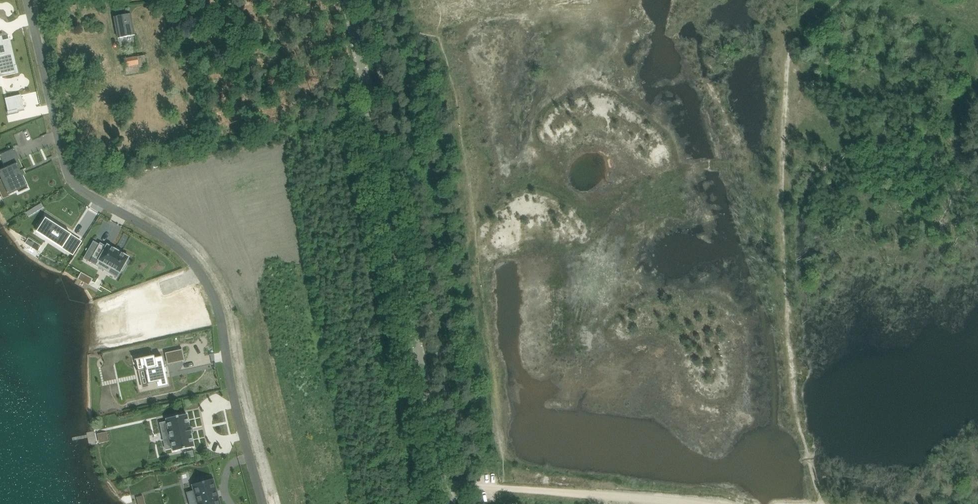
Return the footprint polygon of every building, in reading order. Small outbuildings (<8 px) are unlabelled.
[(118,38),(135,35),(131,13),(114,16),(118,38)] [(18,73),(17,65),(15,66),(9,40),(1,42),(0,38),(0,54),(5,74),(16,71),(16,74),(18,73)] [(139,67),(146,66),(144,55),(137,56),(123,59),(125,67),(125,66),(126,74),(140,72),(139,67)] [(33,56),(22,58),(25,70),(36,68),(33,56)] [(17,110),(24,109),(22,99),(14,101),(17,110)] [(23,178),(22,174),(24,173),(13,149),(15,149),(14,148),(0,155),(0,156),(2,155),(7,167),(0,170),(0,180),(1,180),(3,179),(8,192),(8,193),(18,188),(20,191),(19,191),(19,192),(28,188),(28,187),(27,187),(24,179),(24,178),(23,178)] [(44,222),(39,229),(43,231),(65,245),(74,232),(48,215),(44,222)] [(99,259),(96,264),(109,271),(112,267),(120,272),(122,269),(123,270),(127,264),(125,263),(129,256),(108,244),(106,247),(100,244),(93,256),(99,259)] [(93,279),(81,272),(77,279),(89,285),(93,279)] [(185,362),(182,348),(181,349),(182,349),(169,352),(172,363),(184,360),(184,362),(185,362)] [(148,384),(158,382),(159,385),(158,385),(158,386),(166,384),(167,385),(167,384),(161,357),(162,357),(162,356),(154,358),(154,355),(135,359),(135,361),(139,360),(141,369),(146,368),(149,383),(148,384)] [(203,390),(215,388),(214,378),(201,381),(203,390)] [(172,448),(173,451),(194,447),(191,434),(192,433),(190,427),(187,414),(166,418),(167,422),(160,423),(162,432),(169,431),(171,439),(164,440),(166,449),(172,448)] [(97,433),(99,442),(109,440),(106,430),(97,433)] [(213,479),(192,484),(194,491),(187,493),(190,502),(196,501),(197,503),(220,503),(213,479)] [(145,503),(142,495),(136,497),(139,503),(142,503),(145,503)]
